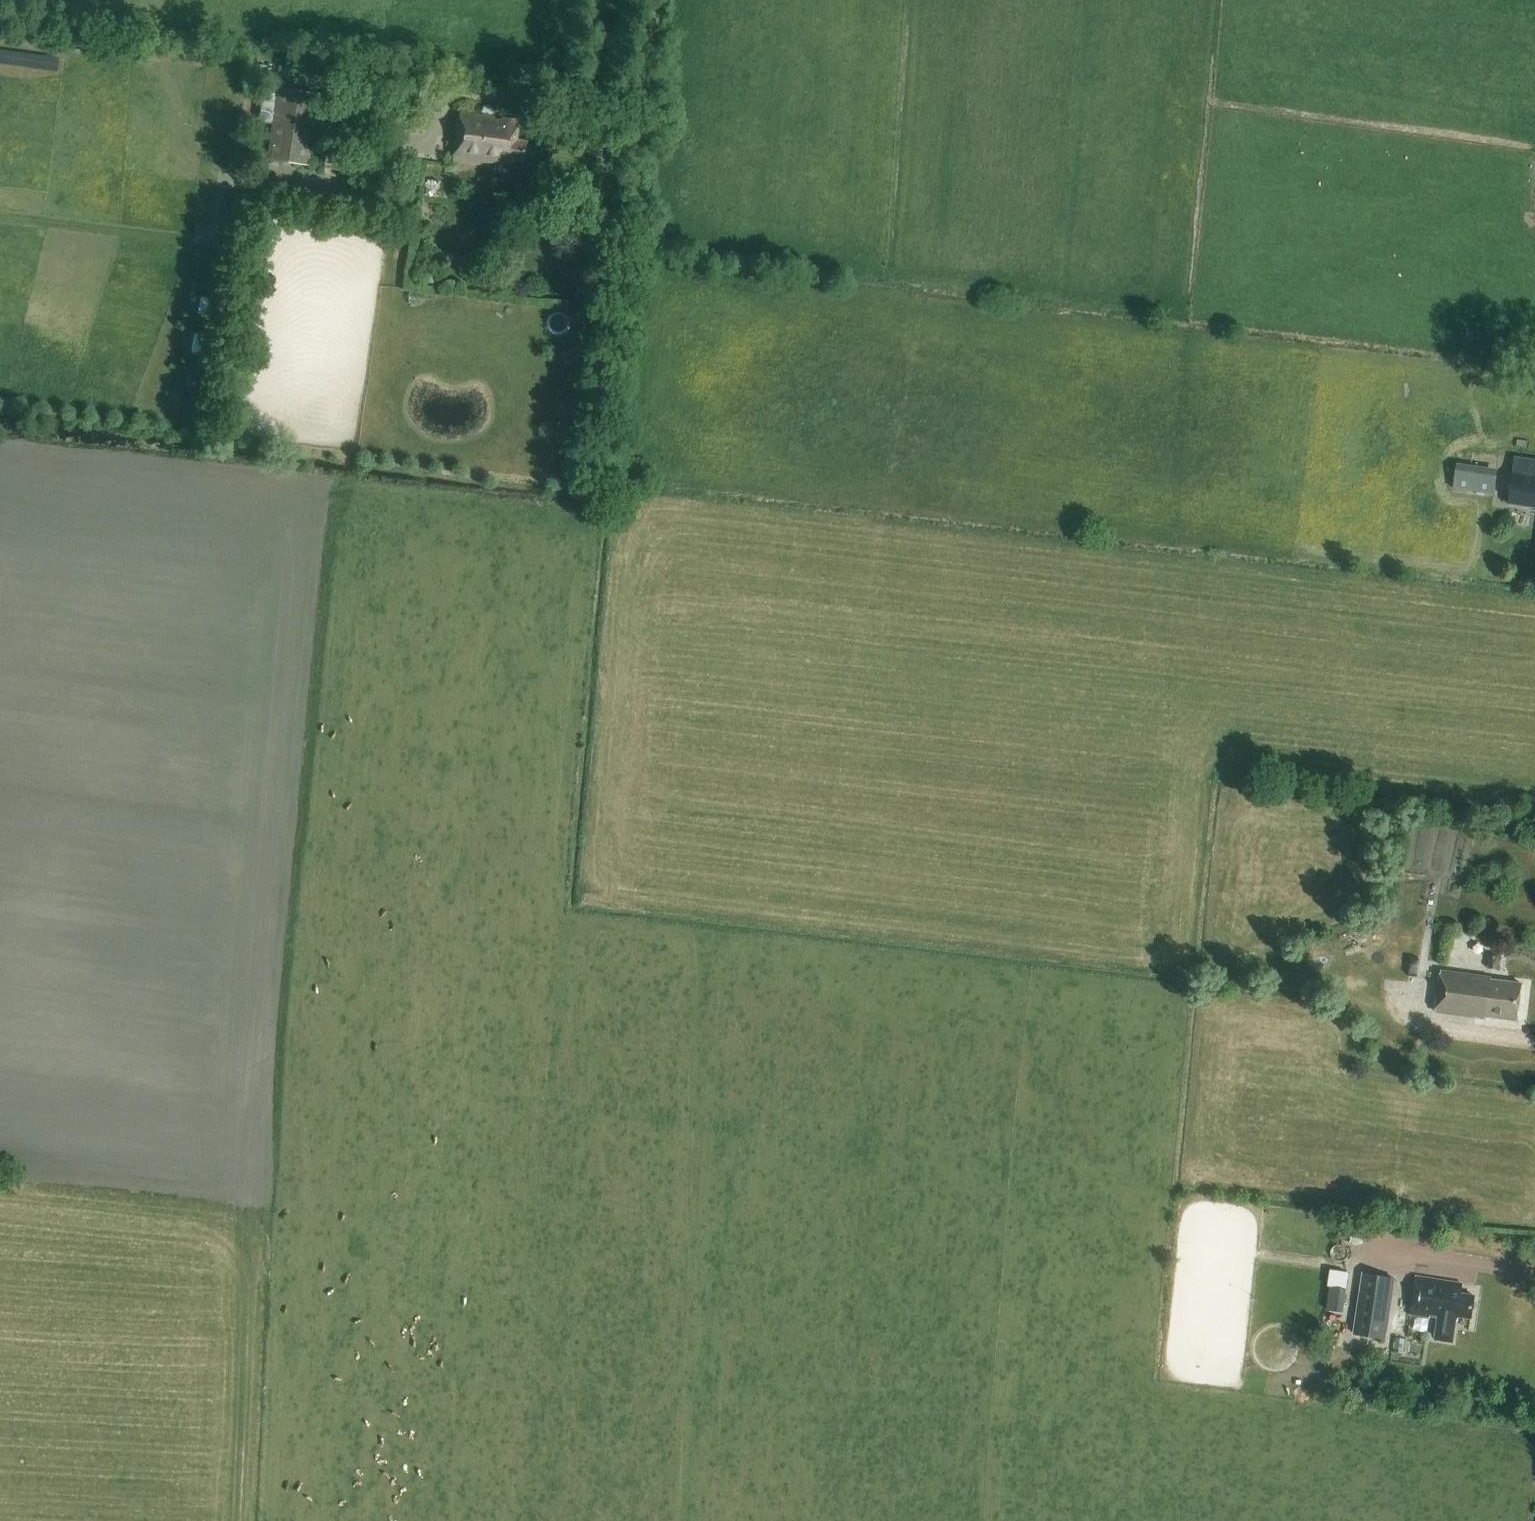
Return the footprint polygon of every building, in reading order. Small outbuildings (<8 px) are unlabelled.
[(277,88),(267,159),(309,165),(318,94),(277,88)] [(523,161),(525,143),(517,142),(519,124),(518,124),(518,122),(500,120),(500,122),(492,121),(493,117),(462,113),(456,157),(511,165),(512,159),(523,161)] [(361,173),(364,152),(326,146),(323,168),(361,173)] [(589,243),(602,245),(604,227),(591,226),(589,243)] [(1463,485),(1504,493),(1509,467),(1467,459),(1463,485)] [(1512,470),(1508,504),(1534,507),(1534,473),(1512,470)] [(1500,956),(1489,955),(1488,968),(1498,969),(1500,956)] [(1518,1020),(1523,983),(1491,979),(1492,977),(1442,971),(1437,1012),(1486,1018),(1487,1016),(1518,1020)] [(1346,1288),(1348,1272),(1333,1269),(1330,1285),(1346,1288)] [(1386,1339),(1395,1277),(1362,1272),(1353,1334),(1386,1339)] [(1471,1318),(1474,1295),(1462,1293),(1463,1283),(1418,1276),(1412,1314),(1430,1317),(1431,1313),(1438,1315),(1435,1337),(1453,1340),(1456,1316),(1471,1318)]
